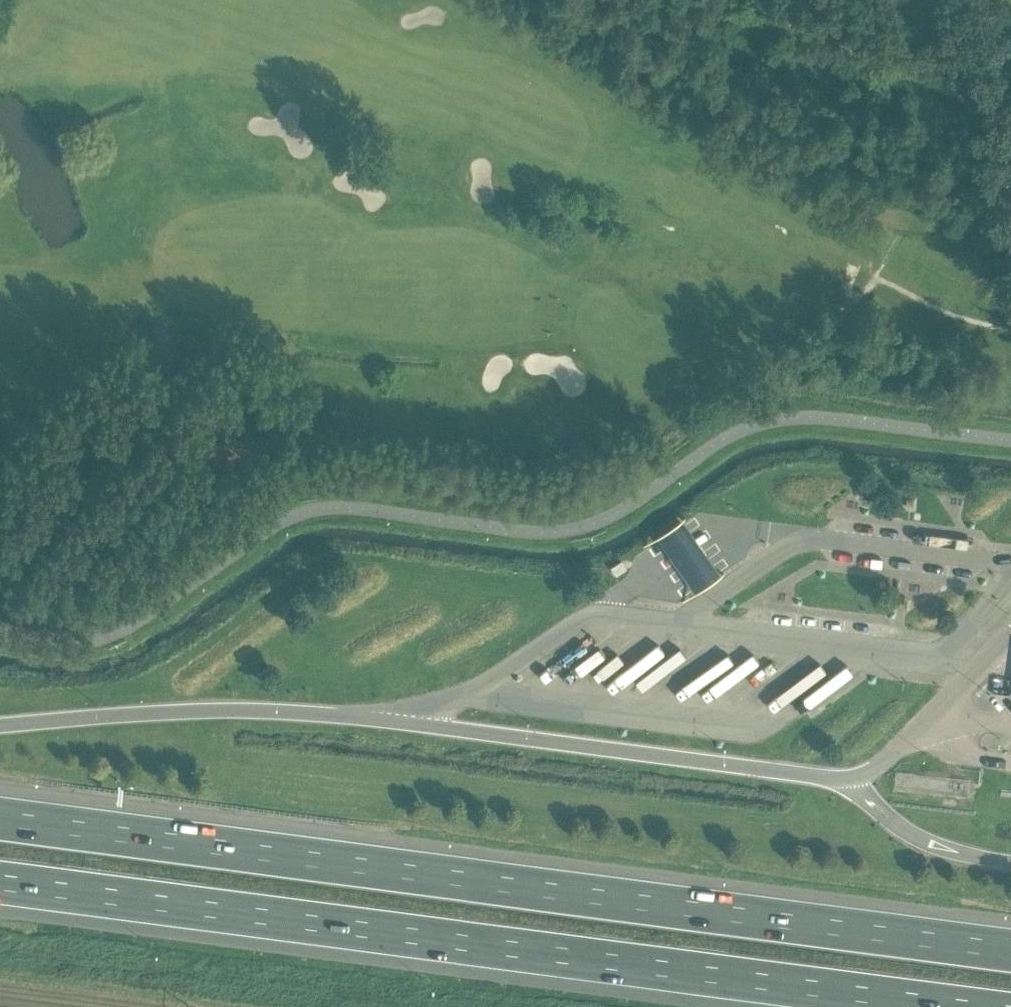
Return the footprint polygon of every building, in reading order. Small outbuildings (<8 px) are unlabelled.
[(685,519),(660,536),(670,550),(689,578),(697,590),(722,573),(714,561),(695,533),(685,519)]
